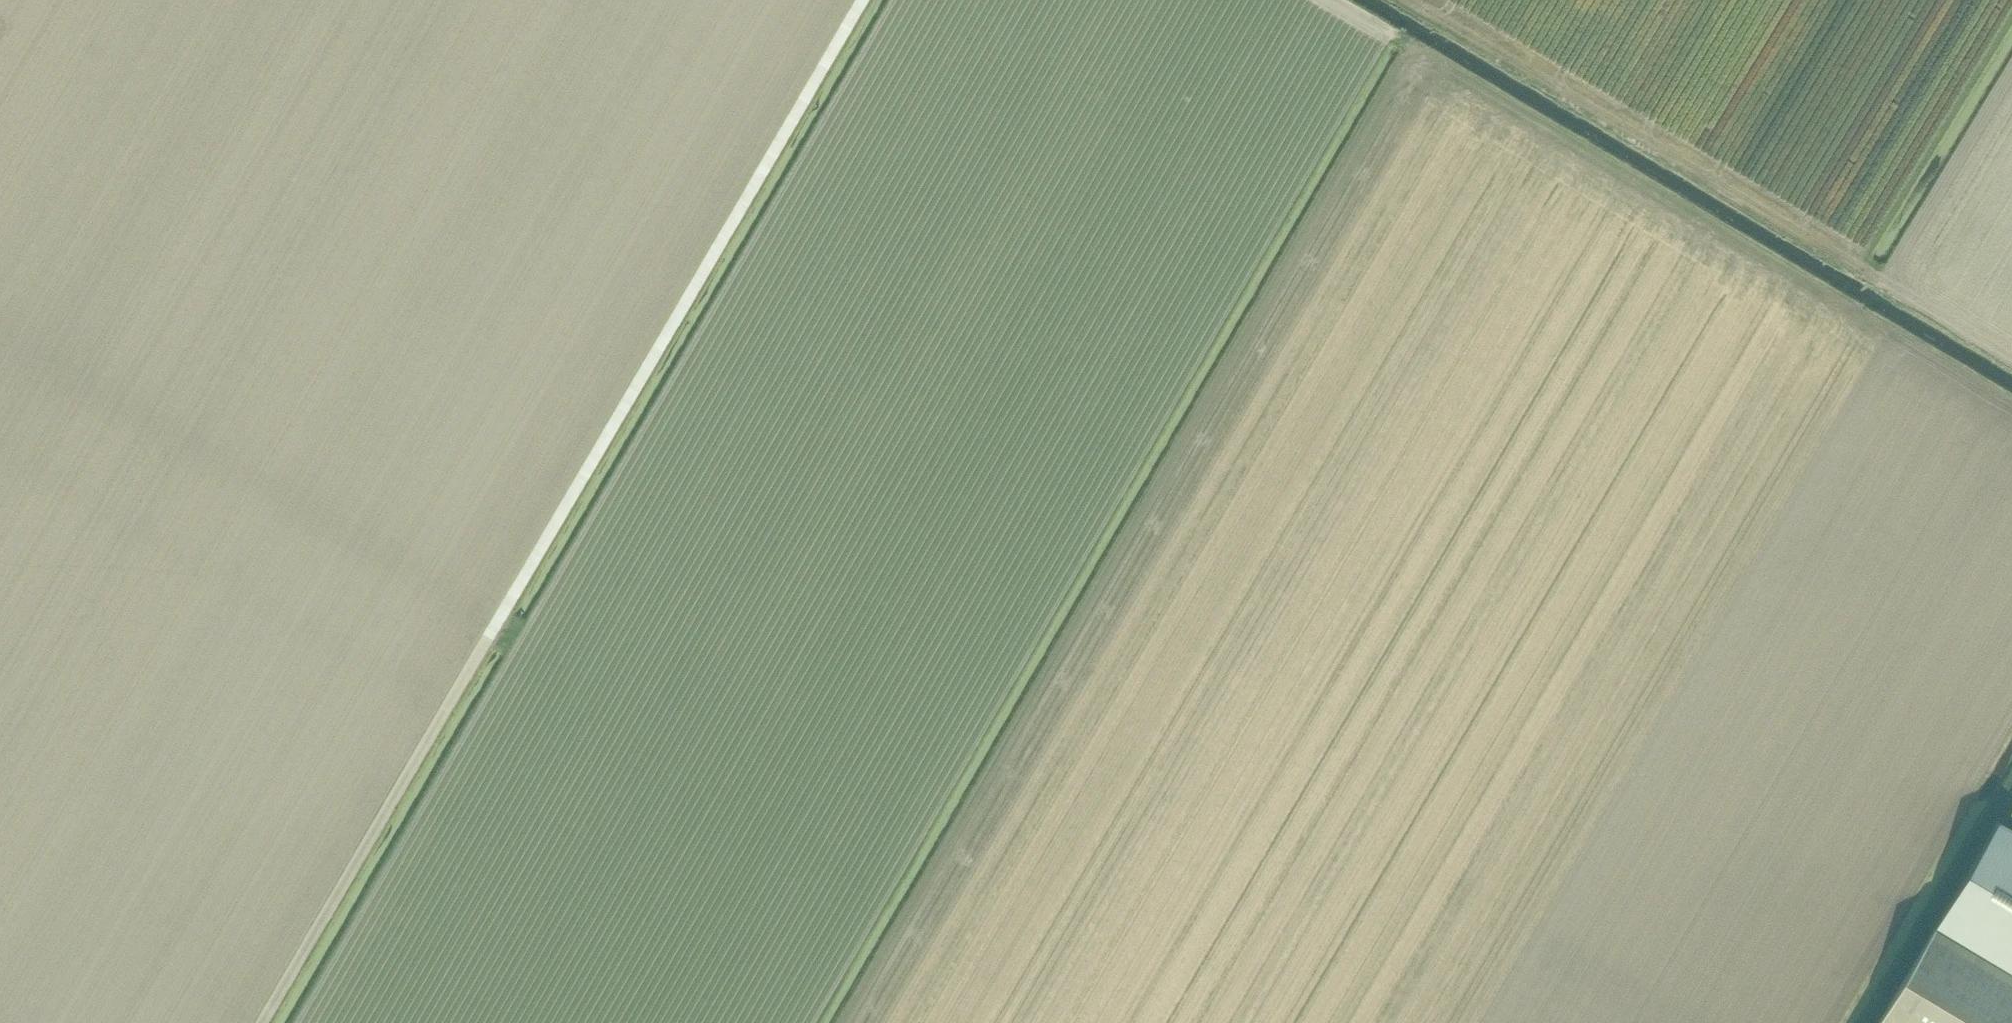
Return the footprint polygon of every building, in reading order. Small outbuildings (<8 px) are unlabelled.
[(1999,819),(1936,927),(1878,1022),(2011,1022),(2011,827),(1999,819)]
